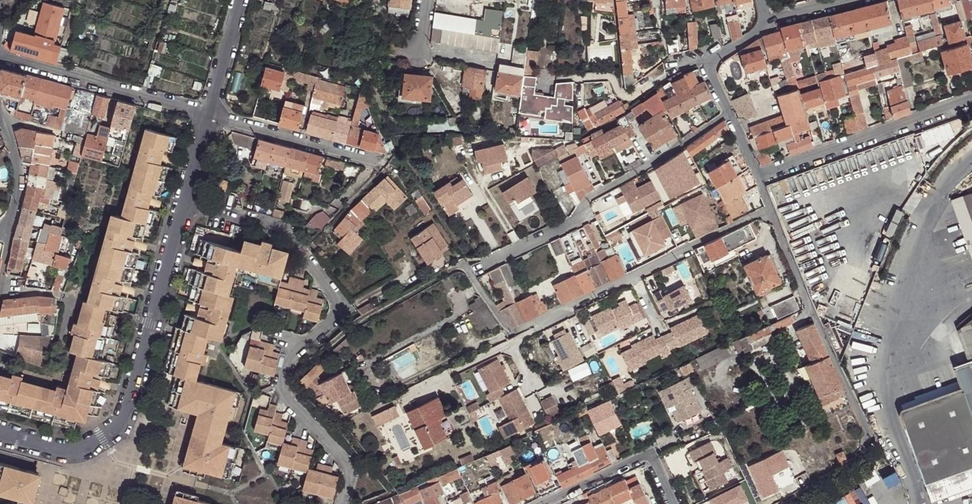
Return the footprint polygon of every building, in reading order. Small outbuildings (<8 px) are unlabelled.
[(713,0),(691,0),(693,11),(714,6),(713,0)] [(903,18),(928,11),(926,0),(898,0),(903,18)] [(932,0),(926,0),(928,11),(935,10),(935,8),(932,0)] [(935,8),(951,4),(950,0),(932,0),(935,8)] [(971,36),(966,19),(962,2),(961,0),(955,0),(961,21),(966,37),(971,36)] [(627,14),(626,1),(621,2),(616,2),(624,75),(634,74),(631,49),(630,39),(629,33),(628,20),(627,14)] [(5,49),(57,63),(61,47),(62,45),(54,43),(56,37),(58,37),(59,35),(57,34),(64,7),(45,2),(35,35),(16,31),(12,44),(8,44),(4,47),(5,49)] [(717,5),(714,6),(716,10),(721,10),(735,7),(735,4),(734,2),(717,5)] [(864,7),(869,29),(891,24),(892,23),(886,2),(864,7)] [(410,8),(389,5),(389,11),(410,13),(410,8)] [(860,31),(869,29),(864,7),(855,10),(860,31)] [(16,20),(10,25),(17,28),(33,31),(38,14),(27,10),(21,15),(19,22),(16,20)] [(855,10),(849,11),(854,33),(860,31),(855,10)] [(839,51),(841,61),(852,58),(850,48),(843,50),(839,37),(845,35),(854,33),(849,11),(830,16),(839,51)] [(477,20),(435,12),(433,27),(474,35),(477,20)] [(934,27),(940,26),(936,13),(930,15),(934,27)] [(832,53),(839,51),(830,16),(812,20),(816,41),(817,45),(829,42),(830,45),(832,53)] [(635,32),(634,19),(628,20),(629,33),(630,39),(636,38),(635,32)] [(810,42),(816,41),(812,20),(801,23),(807,43),(810,42)] [(742,37),(738,21),(729,24),(733,42),(742,37)] [(949,43),(966,37),(961,21),(952,24),(945,26),(944,26),(949,43)] [(696,22),(687,23),(689,45),(697,45),(696,22)] [(804,46),(807,45),(807,43),(801,23),(798,24),(804,46)] [(722,38),(719,24),(710,26),(713,40),(722,38)] [(798,24),(781,28),(782,32),(787,50),(803,46),(804,46),(798,24)] [(869,29),(871,35),(893,29),(891,24),(869,29)] [(918,53),(918,52),(911,25),(905,26),(906,29),(908,37),(912,54),(918,53)] [(113,27),(106,26),(103,35),(111,38),(113,27)] [(431,42),(498,54),(500,41),(433,29),(431,42)] [(847,41),(871,35),(869,29),(860,31),(854,33),(845,35),(847,41)] [(62,45),(61,47),(71,49),(74,42),(74,39),(72,38),(74,32),(66,30),(62,45)] [(782,32),(763,38),(768,57),(788,51),(787,50),(782,32)] [(941,45),(945,44),(942,35),(918,42),(921,51),(941,45)] [(971,42),(971,41),(971,40),(971,36),(966,37),(949,43),(945,44),(941,45),(942,51),(966,44),(971,42)] [(910,55),(912,54),(908,37),(903,39),(895,41),(895,44),(887,46),(887,49),(890,61),(897,59),(905,56),(907,56),(910,55)] [(630,39),(631,49),(650,47),(650,43),(637,44),(636,38),(630,39)] [(164,53),(167,43),(161,40),(158,50),(164,53)] [(759,40),(740,52),(741,56),(761,50),(759,40)] [(74,42),(71,49),(77,52),(82,54),(85,46),(74,42)] [(966,44),(942,51),(948,73),(971,66),(971,64),(966,44)] [(526,56),(527,48),(514,46),(514,53),(526,56)] [(803,46),(787,50),(788,51),(789,56),(802,52),(804,50),(803,46)] [(57,63),(67,66),(67,63),(71,49),(61,47),(57,63)] [(77,52),(71,49),(67,63),(76,66),(79,55),(76,55),(77,52)] [(878,65),(890,61),(887,49),(880,51),(875,53),(875,54),(878,65)] [(766,66),(761,50),(741,56),(746,73),(766,66)] [(526,62),(526,56),(514,53),(513,60),(526,62)] [(873,66),(878,65),(875,54),(864,58),(866,69),(873,66)] [(912,84),(905,56),(897,59),(900,71),(901,75),(902,78),(904,86),(912,84)] [(842,64),(844,75),(866,69),(864,58),(842,64)] [(900,71),(897,59),(890,61),(878,65),(873,66),(876,79),(880,77),(900,71)] [(513,60),(512,66),(525,69),(526,63),(526,62),(513,60)] [(395,71),(396,62),(387,61),(387,70),(395,71)] [(786,74),(788,79),(795,76),(794,74),(790,61),(786,62),(787,63),(783,64),(786,74)] [(827,80),(844,75),(842,64),(841,62),(832,65),(834,71),(825,73),(827,80)] [(267,63),(266,68),(285,73),(283,80),(291,82),(292,79),(294,71),(267,63)] [(526,63),(525,69),(524,73),(533,73),(534,65),(526,63)] [(771,64),(766,66),(769,73),(773,87),(779,84),(787,80),(788,79),(786,74),(776,78),(771,64)] [(512,66),(500,65),(499,73),(523,77),(524,73),(525,69),(512,66)] [(856,85),(876,79),(873,66),(866,69),(844,75),(849,95),(851,102),(852,107),(857,106),(861,105),(857,91),(856,85)] [(486,71),(466,67),(463,86),(471,88),(483,90),(486,71)] [(26,75),(2,68),(0,70),(0,89),(20,95),(26,75)] [(266,68),(262,85),(281,89),(283,80),(285,73),(266,68)] [(699,69),(697,69),(692,72),(695,78),(701,74),(699,69)] [(318,78),(294,71),(292,79),(302,82),(306,84),(316,86),(317,80),(318,78)] [(496,72),(488,71),(486,86),(494,87),(496,72)] [(881,81),(901,75),(900,71),(880,77),(881,81)] [(712,96),(705,82),(698,85),(695,78),(692,72),(684,75),(685,78),(698,103),(712,96)] [(794,74),(795,76),(797,82),(803,80),(801,72),(794,74)] [(521,95),(523,77),(499,73),(497,92),(521,95)] [(533,73),(524,73),(523,77),(521,95),(518,114),(572,120),(571,81),(555,82),(554,94),(534,93),(536,73),(533,73)] [(821,82),(827,80),(825,73),(816,76),(817,78),(818,83),(821,82)] [(626,88),(630,88),(637,82),(637,78),(634,78),(634,74),(624,75),(626,88)] [(40,79),(26,75),(20,95),(35,99),(40,79)] [(405,75),(402,97),(429,100),(431,77),(405,75)] [(826,101),(849,95),(844,75),(827,80),(821,82),(826,101)] [(791,92),(799,89),(797,84),(797,82),(795,76),(788,79),(787,80),(788,84),(791,92)] [(684,110),(698,103),(685,78),(672,84),(684,110)] [(799,89),(818,83),(817,78),(797,84),(799,89)] [(40,79),(35,99),(34,102),(54,108),(55,105),(53,104),(58,84),(40,79)] [(302,82),(292,79),(291,82),(290,86),(299,89),(302,82)] [(873,86),(877,85),(876,79),(856,85),(857,91),(873,86)] [(346,88),(317,80),(316,86),(314,91),(313,96),(327,100),(341,104),(344,93),(346,88)] [(671,117),(684,110),(672,84),(671,83),(668,84),(657,92),(658,93),(667,110),(671,117)] [(819,88),(818,83),(799,89),(801,94),(819,88)] [(70,96),(72,88),(58,84),(53,104),(55,105),(67,109),(70,96)] [(879,111),(884,110),(883,108),(882,101),(880,94),(877,85),(873,86),(879,111)] [(361,90),(346,86),(346,88),(344,93),(356,97),(360,98),(360,97),(363,97),(361,90)] [(891,107),(907,101),(904,86),(899,88),(887,92),(891,107)] [(483,90),(471,88),(470,93),(470,98),(481,100),(483,90)] [(820,103),(823,102),(819,88),(801,94),(805,108),(820,103)] [(789,125),(808,119),(807,115),(805,108),(801,94),(799,89),(791,92),(779,95),(784,116),(788,126),(789,125)] [(664,112),(667,110),(658,93),(642,104),(631,112),(635,117),(635,118),(648,109),(654,117),(640,126),(654,149),(677,134),(664,112)] [(108,97),(97,94),(92,113),(103,116),(108,97)] [(732,101),(739,117),(741,117),(745,118),(748,121),(757,116),(747,95),(732,101)] [(79,117),(81,112),(84,99),(70,96),(67,109),(65,113),(79,117)] [(327,100),(313,96),(310,108),(321,111),(323,105),(340,110),(341,104),(327,100)] [(354,119),(360,98),(356,97),(349,120),(348,125),(352,127),(354,119)] [(370,113),(363,97),(360,97),(360,98),(354,119),(359,120),(362,107),(364,107),(366,114),(370,113)] [(135,105),(118,100),(112,125),(129,129),(135,105)] [(302,106),(286,101),(284,107),(300,112),(302,106)] [(608,108),(594,116),(590,118),(596,128),(625,111),(625,110),(622,106),(620,101),(608,108)] [(893,118),(910,113),(907,101),(891,107),(893,118)] [(608,108),(604,102),(590,110),(594,116),(608,108)] [(805,108),(807,115),(823,111),(820,103),(805,108)] [(858,131),(867,128),(864,113),(859,115),(857,106),(852,107),(854,117),(858,131)] [(284,107),(279,124),(298,129),(303,112),(300,112),(284,107)] [(313,111),(311,115),(326,120),(328,116),(313,111)] [(77,124),(79,117),(65,113),(64,119),(64,120),(77,124)] [(375,124),(370,113),(366,114),(371,126),(375,124)] [(328,114),(328,116),(331,117),(329,120),(348,125),(349,120),(328,114)] [(49,115),(46,126),(54,128),(57,117),(51,115),(49,115)] [(347,143),(352,127),(348,125),(329,120),(326,120),(311,115),(307,132),(347,143)] [(464,115),(457,119),(458,121),(461,127),(464,132),(465,134),(472,134),(473,128),(469,128),(469,125),(464,115)] [(625,116),(618,121),(621,126),(622,125),(624,129),(630,125),(625,116)] [(755,138),(774,131),(788,126),(784,116),(752,127),(751,127),(751,130),(750,134),(748,136),(749,140),(755,138)] [(54,128),(61,130),(64,120),(64,119),(57,117),(54,128)] [(848,135),(858,131),(854,117),(843,120),(848,135)] [(596,128),(590,118),(584,122),(590,132),(596,128)] [(458,121),(457,119),(449,121),(450,129),(461,127),(458,121)] [(797,132),(810,128),(808,119),(789,125),(792,134),(797,132)] [(450,129),(449,121),(428,121),(429,134),(465,134),(464,132),(461,127),(450,129)] [(725,121),(686,148),(691,157),(730,130),(725,121)] [(109,133),(111,128),(100,125),(97,136),(107,139),(108,136),(109,133)] [(129,129),(112,125),(111,128),(109,133),(126,138),(129,129)] [(622,125),(621,126),(606,133),(613,147),(623,142),(630,139),(624,129),(622,125)] [(635,136),(630,125),(624,129),(630,139),(635,136)] [(791,137),(793,137),(792,134),(789,125),(788,126),(774,131),(778,142),(791,137)] [(358,128),(352,127),(347,143),(360,146),(364,130),(358,128)] [(172,135),(146,128),(122,216),(117,215),(93,302),(89,301),(83,325),(75,323),(72,333),(80,335),(76,352),(82,354),(71,398),(66,397),(68,388),(58,386),(56,394),(22,384),(24,376),(13,374),(11,382),(0,379),(0,403),(55,418),(55,416),(70,420),(75,402),(88,406),(94,407),(95,403),(98,391),(105,393),(117,348),(106,345),(112,321),(108,320),(112,307),(123,311),(127,297),(128,297),(133,281),(132,281),(139,253),(140,253),(145,237),(144,237),(148,223),(152,209),(154,209),(158,194),(156,193),(164,164),(167,165),(171,151),(168,150),(172,135)] [(15,132),(19,145),(35,147),(35,143),(37,132),(21,128),(15,132)] [(360,146),(374,150),(379,134),(364,130),(360,146)] [(816,146),(822,144),(818,130),(812,132),(816,146)] [(259,139),(233,131),(234,138),(236,144),(256,150),(259,139)] [(758,149),(778,142),(774,131),(755,138),(758,148),(758,149)] [(37,132),(35,143),(52,146),(54,135),(37,132)] [(591,141),(598,155),(612,147),(613,147),(606,133),(591,141)] [(104,152),(107,139),(97,136),(88,134),(82,156),(102,161),(104,152)] [(374,150),(387,154),(387,152),(379,134),(374,150)] [(827,143),(834,140),(832,134),(825,137),(827,143)] [(177,136),(172,135),(168,150),(171,151),(173,151),(177,136)] [(113,138),(108,136),(107,139),(104,152),(109,153),(113,138)] [(737,147),(733,137),(721,145),(726,152),(728,152),(733,150),(737,147)] [(780,148),(787,145),(793,143),(792,139),(791,137),(778,142),(780,148)] [(790,156),(813,148),(810,137),(800,140),(795,142),(793,143),(787,145),(790,156)] [(502,138),(494,138),(496,147),(474,152),(477,163),(482,163),(485,162),(488,173),(501,170),(500,163),(507,161),(504,146),(503,146),(502,138)] [(749,140),(754,150),(758,148),(755,138),(749,140)] [(272,164),(285,168),(291,147),(259,139),(256,150),(252,164),(267,169),(270,160),(273,161),(272,164)] [(633,145),(630,139),(623,142),(627,148),(627,149),(633,145)] [(586,150),(591,158),(597,155),(598,155),(591,141),(584,145),(586,150)] [(76,154),(81,155),(84,144),(78,142),(76,154)] [(612,147),(615,153),(616,154),(627,148),(623,142),(613,147),(612,147)] [(768,152),(780,148),(778,142),(758,149),(758,148),(754,150),(757,155),(768,152)] [(52,146),(35,143),(35,147),(34,153),(50,155),(52,146)] [(19,145),(23,161),(31,163),(32,162),(34,153),(35,147),(19,145)] [(577,155),(586,150),(584,145),(574,150),(577,155)] [(285,168),(284,172),(298,176),(299,173),(302,174),(304,169),(305,170),(304,174),(312,177),(312,179),(319,181),(321,174),(318,173),(323,156),(291,147),(285,168)] [(600,160),(615,153),(612,147),(598,155),(597,155),(600,160)] [(741,153),(737,147),(733,150),(736,156),(741,153)] [(541,167),(548,163),(544,155),(544,150),(531,150),(539,168),(541,167)] [(548,163),(558,158),(554,150),(544,150),(544,155),(548,163)] [(577,155),(574,150),(558,158),(562,166),(578,158),(577,155)] [(109,153),(104,152),(102,161),(110,163),(112,154),(109,153)] [(683,152),(660,167),(675,196),(704,181),(700,172),(695,175),(683,152)] [(762,166),(772,162),(768,152),(757,155),(762,166)] [(34,153),(32,162),(49,165),(50,155),(34,153)] [(737,176),(742,173),(734,157),(728,161),(737,176)] [(342,162),(327,158),(325,164),(340,168),(342,162)] [(578,158),(562,166),(567,174),(582,167),(578,158)] [(644,165),(643,164),(641,160),(625,168),(628,172),(628,173),(644,165)] [(76,173),(79,163),(72,161),(70,172),(71,172),(76,173)] [(717,188),(737,176),(728,161),(721,165),(709,172),(715,185),(717,188)] [(30,166),(30,173),(47,176),(49,167),(49,165),(32,162),(31,163),(30,166)] [(364,167),(342,162),(340,168),(345,169),(343,174),(355,178),(364,167)] [(169,166),(167,165),(164,164),(156,193),(158,194),(161,195),(169,166)] [(49,167),(47,176),(46,180),(52,181),(55,168),(49,167)] [(582,167),(567,174),(575,192),(591,184),(582,167)] [(670,199),(675,196),(660,167),(655,170),(670,199)] [(73,186),(76,173),(71,172),(67,184),(73,186)] [(28,184),(45,187),(46,180),(47,176),(30,173),(29,173),(28,184)] [(738,179),(737,176),(717,188),(726,203),(740,196),(746,193),(738,179)] [(746,193),(751,190),(744,176),(738,179),(746,193)] [(218,178),(216,188),(218,189),(226,191),(229,181),(218,178)] [(456,203),(472,193),(464,178),(453,185),(451,181),(435,191),(450,216),(460,209),(458,206),(456,203)] [(526,178),(501,194),(507,203),(511,201),(514,199),(520,209),(532,202),(528,196),(535,191),(526,178)] [(386,179),(354,209),(362,219),(363,220),(374,210),(376,212),(388,202),(391,198),(400,207),(409,199),(394,183),(392,185),(386,179)] [(280,195),(289,198),(294,182),(285,180),(280,195)] [(631,181),(620,187),(632,213),(659,200),(650,181),(635,189),(631,181)] [(40,195),(43,196),(44,188),(45,187),(28,184),(27,192),(40,195)] [(586,194),(594,190),(591,184),(575,192),(570,195),(577,208),(586,194)] [(49,199),(51,200),(54,192),(44,188),(43,196),(49,199)] [(416,201),(422,196),(418,190),(411,194),(416,201)] [(36,209),(38,202),(40,195),(27,192),(26,195),(23,208),(36,209)] [(474,196),(472,193),(456,203),(458,206),(474,196)] [(750,200),(746,193),(740,196),(726,203),(726,205),(734,218),(748,210),(744,203),(750,200)] [(971,251),(971,194),(954,201),(971,251)] [(47,205),(49,199),(43,196),(40,195),(38,202),(47,205)] [(702,195),(680,204),(696,240),(717,230),(702,195)] [(425,216),(433,211),(423,196),(422,196),(416,201),(406,208),(411,216),(421,210),(425,216)] [(717,196),(714,198),(719,207),(722,205),(717,196)] [(242,208),(248,209),(248,204),(246,197),(240,198),(242,208)] [(391,198),(388,202),(396,211),(400,207),(391,198)] [(514,199),(511,201),(518,211),(520,209),(514,199)] [(67,211),(69,203),(64,202),(62,201),(60,209),(67,211)] [(722,205),(719,207),(724,217),(728,214),(724,207),(726,205),(726,203),(722,205)] [(33,226),(36,210),(36,209),(23,208),(18,223),(33,226)] [(64,218),(67,211),(60,209),(59,208),(57,216),(64,218)] [(157,210),(154,209),(152,209),(148,223),(153,224),(157,210)] [(272,216),(281,219),(283,211),(274,209),(272,216)] [(362,219),(354,209),(351,213),(342,224),(350,231),(352,228),(362,219)] [(313,218),(323,228),(331,219),(323,212),(322,212),(317,214),(313,218)] [(660,216),(632,231),(644,254),(662,244),(661,241),(671,237),(660,216)] [(363,220),(362,219),(352,228),(355,231),(365,222),(363,220)] [(29,239),(33,226),(18,223),(15,236),(29,239)] [(433,223),(411,238),(429,264),(443,254),(441,251),(448,246),(433,223)] [(350,231),(342,224),(337,229),(345,236),(350,231)] [(590,224),(585,226),(588,234),(593,231),(590,224)] [(750,224),(721,239),(728,253),(757,239),(750,224)] [(60,235),(62,228),(55,226),(52,225),(49,231),(49,233),(60,235)] [(352,228),(350,231),(345,236),(338,244),(349,254),(363,238),(355,231),(352,228)] [(46,244),(49,233),(49,231),(44,230),(41,229),(37,241),(46,244)] [(593,231),(588,234),(595,248),(596,250),(600,248),(596,239),(597,239),(593,231)] [(61,236),(60,235),(49,233),(46,244),(45,249),(57,252),(61,236)] [(567,235),(560,238),(566,252),(573,249),(567,235)] [(25,258),(29,239),(15,236),(11,256),(25,258)] [(61,236),(57,252),(56,253),(64,256),(68,238),(61,236)] [(560,238),(551,243),(557,256),(566,252),(560,238)] [(721,239),(706,246),(708,249),(713,260),(728,253),(721,239)] [(236,249),(206,241),(202,255),(201,255),(198,270),(195,279),(194,284),(198,285),(194,300),(190,315),(191,315),(188,326),(187,330),(182,328),(177,327),(165,371),(176,374),(183,376),(176,400),(206,409),(190,467),(199,470),(227,477),(235,447),(217,442),(223,421),(228,422),(236,391),(192,379),(197,362),(204,364),(207,353),(199,351),(204,335),(217,338),(229,294),(225,293),(231,269),(244,272),(280,282),(288,255),(270,251),(273,242),(263,240),(260,248),(244,243),(239,258),(235,257),(236,249)] [(202,255),(206,241),(201,240),(197,254),(201,255),(202,255)] [(45,249),(46,244),(37,241),(32,258),(53,264),(56,253),(57,252),(45,249)] [(316,254),(325,265),(330,260),(322,250),(316,254)] [(605,250),(597,253),(598,254),(602,263),(610,259),(607,254),(605,250)] [(616,256),(613,251),(607,254),(610,259),(616,256)] [(64,256),(56,253),(53,264),(59,266),(66,268),(70,258),(64,256)] [(594,256),(584,261),(588,270),(602,263),(598,254),(594,256)] [(22,270),(25,258),(11,256),(8,268),(19,269),(22,270)] [(610,259),(602,263),(610,281),(624,274),(616,256),(610,259)] [(768,256),(745,266),(757,293),(781,283),(768,256)] [(584,261),(572,266),(576,275),(584,294),(596,288),(588,270),(584,261)] [(602,263),(588,270),(596,288),(610,281),(602,263)] [(507,264),(500,267),(503,275),(508,285),(515,281),(507,264)] [(57,291),(66,268),(59,266),(57,272),(58,273),(51,290),(57,291)] [(500,267),(488,273),(497,291),(500,289),(508,285),(503,275),(500,267)] [(189,283),(194,284),(195,279),(198,270),(193,268),(189,283)] [(25,287),(31,288),(33,280),(34,273),(28,272),(26,277),(25,287)] [(279,287),(280,282),(244,272),(243,277),(279,287)] [(478,278),(484,287),(491,283),(486,274),(478,278)] [(584,294),(576,275),(555,286),(563,304),(584,294)] [(450,276),(444,280),(451,291),(457,288),(450,276)] [(288,284),(280,282),(279,287),(275,302),(304,311),(303,316),(318,320),(323,302),(316,300),(317,298),(318,291),(311,288),(310,290),(303,288),(303,286),(305,281),(290,277),(288,284)] [(190,299),(194,300),(198,285),(194,284),(190,299)] [(514,297),(508,285),(500,289),(506,301),(514,297)] [(691,299),(684,285),(664,296),(661,291),(654,295),(663,312),(670,308),(671,310),(691,299)] [(538,293),(532,296),(536,304),(542,301),(538,293)] [(517,303),(526,322),(540,315),(536,304),(532,296),(517,303)] [(794,296),(772,306),(778,319),(800,309),(794,296)] [(39,311),(38,297),(3,300),(0,315),(13,314),(14,323),(41,320),(40,314),(39,311)] [(55,298),(38,297),(39,311),(40,314),(54,312),(55,315),(58,314),(57,308),(55,298)] [(496,305),(500,311),(517,303),(514,297),(506,301),(496,305)] [(542,301),(536,304),(540,315),(547,311),(542,301)] [(516,326),(526,322),(517,303),(500,311),(510,325),(510,326),(513,327),(516,326)] [(610,308),(591,318),(601,337),(619,328),(634,320),(636,322),(643,319),(636,304),(629,308),(627,304),(619,308),(612,311),(610,308)] [(499,325),(489,310),(481,316),(491,331),(499,325)] [(672,332),(662,336),(669,350),(678,345),(679,346),(707,332),(698,313),(669,328),(672,332)] [(796,318),(794,313),(773,323),(776,330),(790,324),(796,318)] [(14,323),(13,314),(0,315),(0,316),(0,324),(14,323)] [(186,314),(182,328),(187,330),(188,326),(191,315),(190,315),(186,314)] [(634,320),(619,328),(620,330),(636,322),(634,320)] [(970,363),(971,362),(971,321),(959,333),(970,363)] [(829,355),(814,322),(797,329),(812,363),(829,355)] [(774,338),(768,325),(740,338),(746,351),(774,338)] [(569,332),(552,341),(559,355),(556,357),(564,371),(583,361),(569,332)] [(49,352),(53,336),(20,335),(14,356),(46,368),(49,352)] [(349,335),(333,350),(338,355),(342,352),(341,351),(353,340),(349,335)] [(632,348),(621,354),(628,369),(644,361),(661,353),(663,357),(670,353),(669,350),(662,336),(655,340),(653,335),(635,344),(637,346),(632,348)] [(275,345),(259,341),(257,348),(250,346),(244,367),(274,375),(279,356),(272,354),(275,345)] [(731,355),(726,344),(697,358),(702,369),(731,355)] [(843,386),(829,355),(812,363),(805,366),(823,405),(838,398),(835,390),(843,386)] [(487,395),(491,403),(499,398),(504,396),(501,388),(510,383),(497,360),(478,370),(490,393),(487,395)] [(644,361),(628,369),(629,371),(645,364),(644,361)] [(319,362),(312,368),(318,374),(319,375),(326,368),(319,362)] [(678,366),(682,375),(693,371),(689,362),(678,366)] [(970,363),(926,379),(933,398),(902,409),(900,416),(926,484),(971,468),(971,362),(970,363)] [(300,380),(306,386),(318,374),(312,368),(300,380)] [(341,372),(347,385),(356,381),(352,372),(350,368),(341,372)] [(325,390),(326,392),(331,402),(351,392),(347,385),(341,372),(321,382),(325,390)] [(188,466),(190,467),(206,409),(176,400),(183,376),(176,374),(168,405),(198,414),(185,461),(188,466)] [(690,388),(691,389),(696,387),(691,376),(679,382),(683,392),(690,388)] [(612,380),(618,392),(626,389),(620,377),(612,380)] [(323,391),(325,390),(321,382),(308,389),(315,395),(323,391)] [(701,412),(691,389),(690,388),(683,392),(679,382),(659,391),(667,409),(675,405),(679,403),(681,408),(677,410),(682,421),(701,412)] [(504,396),(499,398),(511,421),(503,425),(509,437),(534,424),(517,389),(504,396)] [(99,416),(105,393),(98,391),(95,403),(94,407),(88,406),(75,402),(70,420),(55,416),(55,418),(54,421),(53,423),(75,428),(80,411),(99,416)] [(351,392),(331,402),(345,413),(361,405),(353,391),(351,392)] [(324,393),(321,395),(325,405),(331,402),(326,392),(324,393)] [(426,426),(438,420),(441,419),(447,416),(438,397),(407,412),(426,449),(435,445),(426,426)] [(552,397),(541,403),(549,418),(560,412),(552,397)] [(608,399),(586,409),(588,411),(610,401),(608,399)] [(610,401),(588,411),(599,436),(622,425),(610,401)] [(55,418),(0,403),(0,408),(53,423),(54,421),(55,418)] [(277,406),(269,404),(267,413),(260,411),(255,430),(269,434),(268,440),(283,444),(277,463),(307,472),(303,489),(333,497),(339,477),(331,475),(333,468),(318,464),(316,470),(309,468),(313,453),(305,451),(308,442),(293,438),(291,444),(283,442),(288,426),(280,424),(283,414),(275,412),(277,406)] [(396,409),(395,405),(373,416),(378,426),(381,424),(378,418),(396,409)] [(396,409),(378,418),(381,424),(400,416),(396,409)] [(678,423),(682,421),(677,410),(673,412),(678,423)] [(797,424),(799,428),(825,415),(823,411),(797,424)] [(440,424),(438,420),(426,426),(435,445),(447,439),(440,424)] [(558,422),(547,427),(552,438),(563,432),(558,422)] [(800,433),(795,424),(781,431),(785,440),(800,433)] [(505,439),(509,437),(503,425),(499,427),(505,439)] [(580,443),(580,442),(574,445),(578,453),(579,452),(584,450),(582,447),(580,443)] [(705,481),(710,491),(727,482),(722,472),(731,467),(727,458),(718,462),(713,453),(715,452),(710,442),(689,453),(694,463),(695,462),(699,461),(703,470),(702,471),(706,480),(705,481)] [(512,443),(506,447),(510,455),(516,452),(512,443)] [(589,443),(582,447),(584,450),(589,461),(597,457),(591,443),(589,443)] [(606,452),(604,446),(597,449),(600,456),(607,452),(606,452)] [(239,448),(235,447),(227,477),(231,478),(239,448)] [(506,447),(500,449),(504,457),(504,458),(510,455),(506,447)] [(500,449),(486,456),(489,464),(504,457),(500,449)] [(574,456),(571,449),(566,452),(569,459),(574,456)] [(612,449),(606,452),(607,452),(612,464),(617,461),(612,449)] [(589,461),(584,450),(579,452),(584,463),(589,461)] [(368,455),(372,461),(377,458),(378,456),(377,453),(374,452),(368,455)] [(597,457),(589,461),(594,472),(612,464),(607,452),(600,456),(597,457)] [(836,455),(842,466),(848,462),(843,452),(836,455)] [(577,461),(574,456),(569,459),(571,463),(572,462),(575,468),(579,465),(577,461)] [(545,479),(552,476),(544,459),(536,464),(538,471),(541,470),(545,479)] [(582,464),(579,465),(585,477),(594,472),(589,461),(584,463),(582,464)] [(35,473),(24,470),(15,468),(15,467),(0,463),(0,494),(19,499),(27,501),(35,473)] [(531,474),(532,474),(538,471),(536,464),(530,466),(529,463),(527,465),(531,474)] [(467,464),(458,468),(461,474),(470,469),(469,467),(467,464)] [(575,468),(571,469),(576,481),(585,477),(579,465),(575,468)] [(458,468),(438,477),(442,484),(452,480),(452,479),(461,475),(461,474),(458,468)] [(971,481),(971,468),(926,484),(931,496),(971,481)] [(571,469),(557,476),(563,487),(576,481),(571,469)] [(556,485),(552,476),(545,479),(541,470),(538,471),(532,474),(540,492),(556,485)] [(703,494),(710,491),(705,481),(706,480),(702,471),(700,472),(694,475),(703,494)] [(35,473),(27,501),(19,499),(18,503),(33,503),(41,477),(38,474),(35,473)] [(517,478),(514,480),(519,489),(530,483),(526,474),(517,478)] [(626,483),(629,489),(639,484),(636,479),(626,483)] [(519,489),(514,480),(503,486),(511,503),(523,498),(519,489)] [(615,503),(632,496),(629,489),(626,483),(625,480),(612,486),(607,488),(615,503)] [(498,481),(486,487),(490,496),(486,497),(479,501),(479,502),(480,503),(503,503),(500,496),(504,494),(498,481)] [(931,496),(933,502),(971,488),(971,481),(931,496)] [(445,493),(439,482),(434,485),(420,491),(420,492),(423,499),(424,502),(426,501),(437,496),(445,493)] [(530,483),(519,489),(523,498),(535,492),(530,483)] [(636,503),(649,503),(650,503),(640,484),(639,484),(629,489),(632,496),(636,503)] [(615,503),(607,488),(591,496),(589,497),(590,499),(591,502),(592,503),(615,503)] [(399,494),(404,501),(414,497),(413,493),(412,492),(411,489),(399,494)] [(466,490),(459,493),(461,498),(468,495),(466,490)] [(399,494),(375,503),(406,503),(404,501),(399,494)] [(173,503),(180,503),(182,496),(180,495),(174,498),(173,503)] [(450,503),(473,503),(468,495),(461,498),(450,503)] [(192,499),(182,496),(180,503),(211,503),(192,499)]
